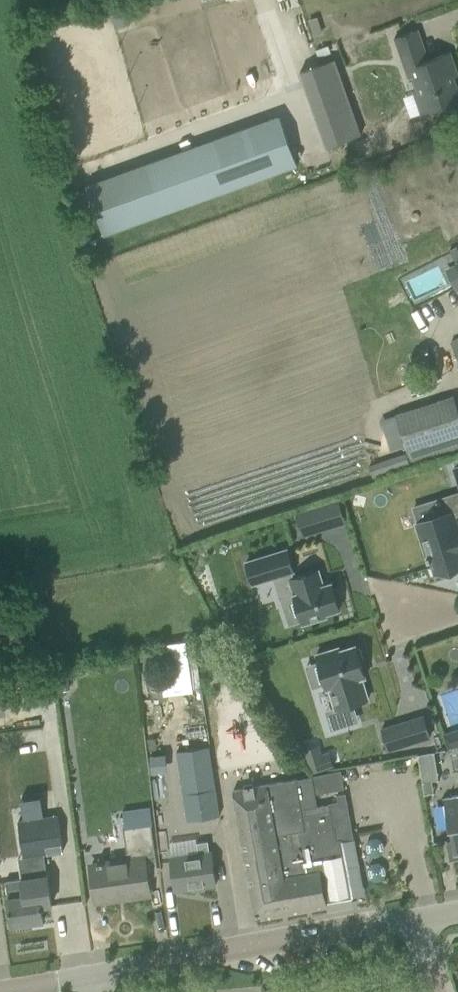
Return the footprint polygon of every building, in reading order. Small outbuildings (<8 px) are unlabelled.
[(405,69),(411,67),(414,74),(412,74),(425,112),(432,110),(433,113),(443,109),(441,106),(457,100),(457,90),(450,68),(455,66),(450,52),(428,60),(417,29),(394,38),(405,69)] [(300,71),(326,147),(360,135),(334,59),(300,71)] [(279,116),(86,185),(103,234),(297,164),(279,116)] [(410,461),(457,446),(457,410),(453,395),(395,414),(410,461)] [(319,530),(313,509),(296,514),(302,535),(319,530)] [(417,523),(429,560),(432,559),(436,572),(457,565),(457,523),(457,524),(454,512),(417,523)] [(323,529),(328,544),(346,537),(341,523),(323,529)] [(334,590),(331,583),(323,586),(318,570),(294,577),(292,571),(293,571),(287,549),(245,562),(252,583),(272,577),(280,600),(294,596),(302,624),(326,616),(325,613),(339,608),(337,602),(340,601),(336,589),(334,590)] [(188,642),(165,645),(168,672),(162,672),(165,693),(195,689),(188,642)] [(365,676),(364,674),(360,661),(363,660),(359,648),(356,649),(355,646),(340,651),(339,648),(316,655),(326,688),(329,687),(337,714),(327,717),(331,729),(353,723),(348,706),(367,700),(361,678),(365,676)] [(404,745),(397,724),(381,729),(388,750),(404,745)] [(326,765),(324,741),(307,742),(309,767),(326,765)] [(207,750),(175,755),(186,824),(218,819),(207,750)] [(163,754),(149,755),(151,772),(164,771),(163,754)] [(295,781),(267,785),(276,835),(274,835),(280,865),(286,876),(292,910),(325,904),(325,902),(352,897),(341,839),(353,837),(345,794),(338,795),(339,802),(330,803),(316,805),(315,794),(343,789),(341,771),(295,779),(295,781)] [(432,781),(422,782),(424,794),(434,792),(432,781)] [(276,835),(267,785),(267,784),(233,790),(255,917),(292,910),(286,876),(280,865),(274,835),(276,835)] [(445,797),(443,798),(448,830),(450,830),(451,840),(446,841),(450,860),(449,860),(449,861),(457,860),(457,795),(445,797)] [(91,866),(93,881),(96,901),(115,899),(114,895),(125,893),(125,897),(149,894),(146,874),(144,858),(155,857),(149,812),(123,816),(125,828),(123,829),(128,860),(91,866)] [(63,851),(58,815),(18,821),(23,857),(63,851)] [(198,854),(170,858),(171,870),(174,890),(216,884),(211,853),(211,852),(209,852),(207,841),(196,842),(198,854)] [(51,905),(47,875),(5,881),(12,926),(43,921),(41,907),(51,905)]
